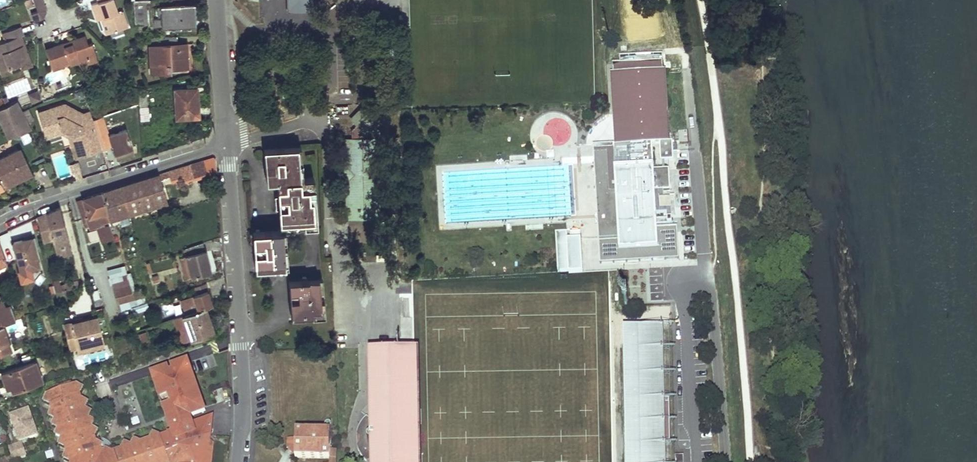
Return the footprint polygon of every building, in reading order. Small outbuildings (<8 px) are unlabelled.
[(98,4),(91,6),(96,22),(101,21),(104,20),(109,35),(127,29),(122,12),(118,14),(113,0),(97,0),(98,4)] [(286,6),(290,10),(308,10),(312,6),(312,0),(286,0),(286,6)] [(134,1),(135,25),(147,24),(146,1),(134,1)] [(45,10),(43,3),(35,6),(38,12),(45,10)] [(154,27),(195,25),(194,5),(160,8),(161,17),(161,19),(153,19),(154,27)] [(38,12),(31,14),(34,24),(41,22),(42,21),(43,20),(44,20),(45,19),(45,17),(46,16),(46,14),(46,13),(45,10),(38,12)] [(377,11),(364,12),(365,22),(378,21),(377,11)] [(104,20),(101,21),(107,36),(109,35),(104,20)] [(3,34),(5,42),(0,44),(0,71),(1,74),(9,71),(19,68),(18,63),(24,60),(20,48),(23,47),(20,37),(22,36),(20,29),(3,34)] [(149,38),(151,72),(161,72),(161,65),(166,65),(167,70),(169,70),(169,68),(187,67),(186,48),(177,48),(177,44),(176,36),(149,38)] [(85,38),(73,42),(79,62),(96,57),(91,44),(87,45),(85,38)] [(74,54),(77,63),(79,62),(73,42),(71,42),(72,45),(65,48),(64,45),(53,48),(55,54),(47,57),(52,70),(62,67),(62,65),(69,63),(67,57),(74,54)] [(23,47),(20,48),(24,60),(18,63),(19,68),(29,64),(23,47)] [(47,57),(55,54),(53,48),(45,51),(47,57)] [(74,54),(67,57),(69,63),(70,66),(77,63),(74,54)] [(609,194),(596,195),(599,238),(601,238),(609,238),(610,250),(650,248),(650,253),(646,254),(646,256),(658,256),(656,214),(675,212),(674,196),(664,197),(663,191),(670,190),(669,169),(653,170),(651,142),(659,142),(660,161),(673,160),(673,152),(677,152),(677,144),(673,144),(672,141),(668,141),(663,61),(642,62),(642,65),(625,66),(625,63),(612,64),(615,99),(616,123),(617,144),(606,145),(609,194)] [(174,89),(176,118),(197,116),(197,107),(198,107),(197,87),(174,89)] [(38,91),(30,95),(33,103),(41,99),(38,91)] [(138,94),(139,107),(147,106),(146,93),(138,94)] [(0,108),(0,121),(7,136),(28,126),(24,116),(16,100),(4,106),(0,108)] [(50,115),(39,118),(44,132),(60,126),(71,132),(74,142),(90,138),(87,129),(94,127),(92,119),(89,109),(82,112),(63,102),(47,107),(50,115)] [(347,140),(349,219),(375,218),(374,180),(378,180),(378,172),(374,172),(373,139),(366,139),(366,132),(380,118),(365,104),(351,119),(356,124),(351,130),(351,140),(347,140)] [(136,105),(126,108),(127,109),(128,113),(137,110),(136,105)] [(147,106),(139,107),(140,120),(147,119),(147,106)] [(47,107),(35,111),(43,136),(62,131),(60,126),(44,132),(39,118),(50,115),(47,107)] [(128,113),(127,109),(108,116),(110,122),(129,116),(128,113)] [(108,135),(102,116),(92,119),(94,127),(101,148),(111,145),(115,159),(133,154),(126,130),(108,135)] [(539,141),(562,152),(573,126),(551,116),(539,141)] [(74,142),(71,132),(67,133),(74,156),(101,148),(94,127),(87,129),(90,138),(74,142)] [(252,225),(255,268),(286,265),(284,229),(316,227),(312,176),(302,177),(299,140),(264,143),(265,180),(276,180),(278,223),(252,225)] [(20,148),(0,158),(0,183),(2,188),(20,179),(32,173),(20,148)] [(193,164),(195,168),(215,164),(214,159),(213,158),(212,158),(211,158),(193,164)] [(81,171),(78,161),(70,164),(73,173),(75,173),(81,171)] [(193,164),(181,168),(183,176),(184,179),(196,175),(195,168),(193,164)] [(215,164),(195,168),(196,175),(215,170),(215,164)] [(181,168),(168,172),(171,180),(183,176),(181,168)] [(391,170),(386,176),(392,181),(397,175),(391,170)] [(83,178),(81,171),(75,173),(77,180),(83,178)] [(119,187),(128,213),(166,201),(162,188),(167,186),(166,182),(171,180),(168,172),(119,187)] [(109,219),(128,213),(119,187),(111,189),(102,192),(109,219)] [(89,228),(99,224),(99,222),(109,219),(102,192),(89,196),(90,201),(83,203),(82,198),(75,201),(82,218),(85,217),(89,228)] [(52,240),(55,252),(70,248),(59,207),(46,213),(36,217),(42,243),(52,240)] [(109,225),(97,228),(103,251),(115,248),(109,225)] [(556,233),(558,272),(569,272),(568,245),(581,244),(581,239),(568,240),(567,232),(559,233),(556,233)] [(31,268),(38,267),(31,238),(13,242),(20,271),(31,268)] [(609,238),(601,238),(602,256),(639,254),(646,254),(650,253),(650,248),(610,250),(609,238)] [(186,256),(191,276),(210,271),(206,256),(203,243),(184,248),(186,256)] [(186,256),(180,257),(185,277),(191,276),(186,256)] [(31,268),(20,271),(18,272),(21,285),(34,282),(31,268)] [(123,273),(111,276),(113,283),(125,280),(123,273)] [(289,300),(290,318),(324,316),(322,273),(288,274),(289,300)] [(67,289),(79,286),(77,279),(65,283),(67,289)] [(125,280),(113,283),(120,309),(130,307),(128,301),(134,300),(129,279),(125,280)] [(67,289),(65,283),(60,284),(59,280),(52,282),(55,292),(67,289)] [(192,295),(197,310),(205,307),(212,304),(209,296),(204,283),(193,287),(195,294),(192,295)] [(173,302),(175,315),(182,314),(180,301),(173,302)] [(2,324),(16,319),(14,314),(11,306),(6,307),(0,309),(0,325),(2,324)] [(658,306),(658,318),(670,317),(670,306),(658,306)] [(182,315),(191,339),(213,331),(210,323),(205,307),(197,310),(182,315)] [(191,339),(182,315),(173,318),(181,342),(191,339)] [(63,324),(69,349),(75,347),(103,341),(97,316),(63,324)] [(10,348),(2,324),(0,325),(0,352),(10,348)] [(623,347),(625,461),(664,461),(662,329),(638,329),(622,330),(623,347)] [(148,332),(138,335),(141,344),(150,342),(148,332)] [(103,341),(75,347),(77,353),(104,346),(103,341)] [(109,358),(108,350),(92,353),(93,361),(109,358)] [(371,354),(372,420),(369,418),(366,421),(364,422),(362,425),(361,428),(360,432),(359,435),(359,443),(360,446),(360,449),(361,451),(363,456),(364,457),(367,460),(368,461),(372,461),(373,461),(412,461),(412,454),(407,454),(406,423),(411,423),(411,399),(414,398),(416,394),(416,354),(414,354),(371,354)] [(12,391),(41,380),(34,361),(1,373),(7,388),(10,386),(12,391)] [(172,432),(192,425),(190,418),(205,412),(188,362),(152,375),(172,432)] [(214,440),(210,437),(212,418),(192,425),(172,432),(160,436),(153,433),(150,440),(141,443),(135,440),(131,446),(125,443),(121,450),(112,453),(106,449),(105,452),(101,450),(103,445),(96,442),(95,438),(98,431),(92,428),(95,421),(89,418),(92,412),(85,409),(89,403),(82,400),(80,394),(84,388),(77,385),(47,395),(44,402),(51,405),(52,410),(49,417),(54,420),(52,426),(58,429),(56,435),(61,439),(59,445),(65,448),(67,454),(64,459),(69,461),(71,461),(72,461),(212,461),(214,440)] [(416,394),(414,398),(411,399),(411,423),(406,423),(407,454),(412,454),(412,461),(418,461),(416,394)] [(20,441),(37,435),(28,410),(11,417),(20,441)] [(330,427),(295,427),(296,439),(288,438),(288,448),(293,453),(295,453),(295,458),(330,459),(330,450),(330,427)] [(22,442),(10,446),(14,458),(26,454),(22,442)]
